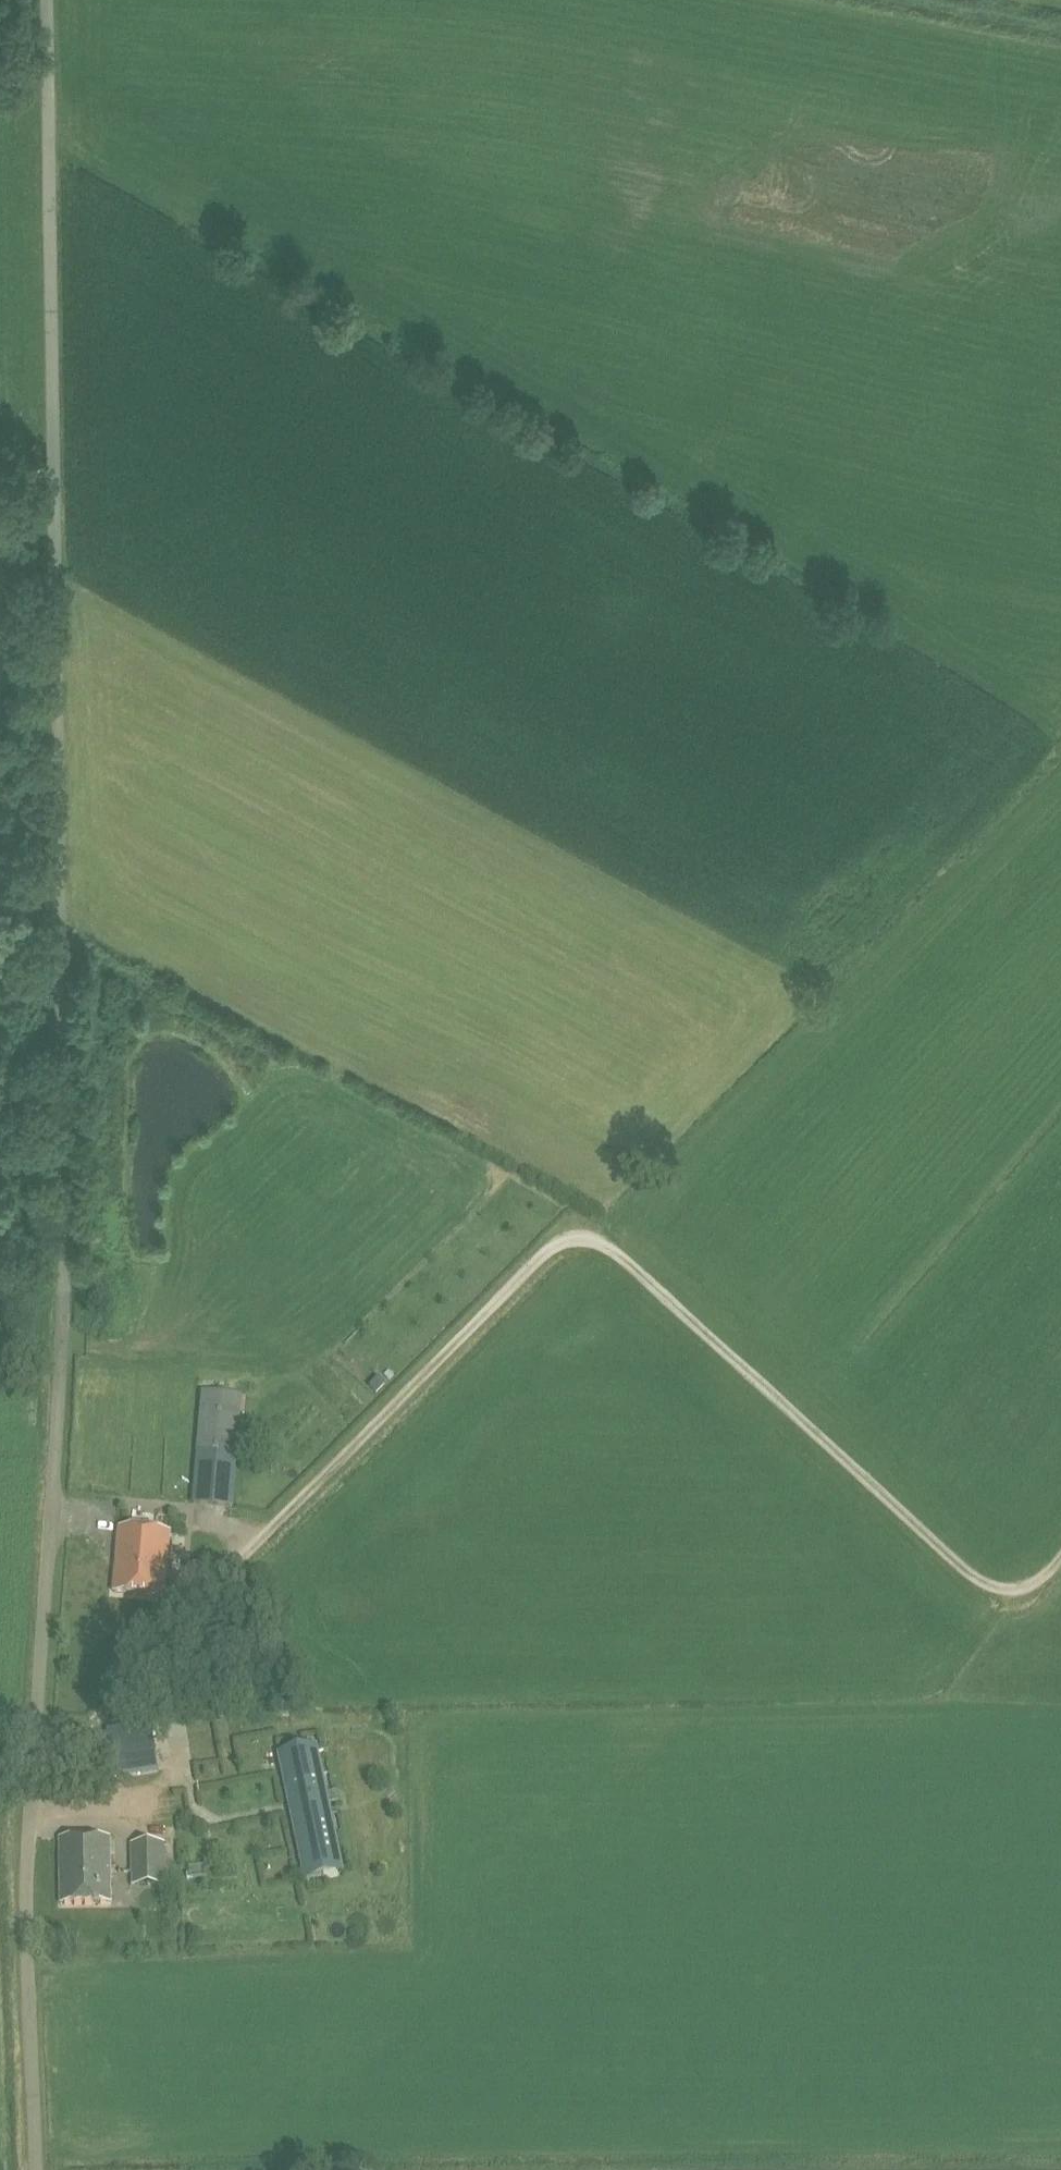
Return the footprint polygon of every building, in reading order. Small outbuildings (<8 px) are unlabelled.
[(192,1503),(235,1507),(244,1394),(202,1390),(192,1503)] [(114,1591),(165,1595),(170,1531),(179,1439),(127,1434),(120,1514),(123,1514),(122,1527),(119,1526),(114,1591)] [(186,1584),(201,1586),(203,1566),(188,1564),(186,1584)] [(149,1727),(97,1735),(104,1775),(155,1766),(149,1727)] [(300,1796),(305,1819),(329,1814),(316,1748),(281,1756),(290,1798),(300,1796)] [(329,1814),(305,1819),(294,1821),(306,1877),(307,1876),(324,1872),(321,1858),(337,1855),(340,1869),(341,1869),(329,1814)] [(60,1838),(62,1902),(111,1901),(110,1837),(60,1838)] [(132,1844),(133,1885),(166,1885),(165,1843),(132,1844)]
